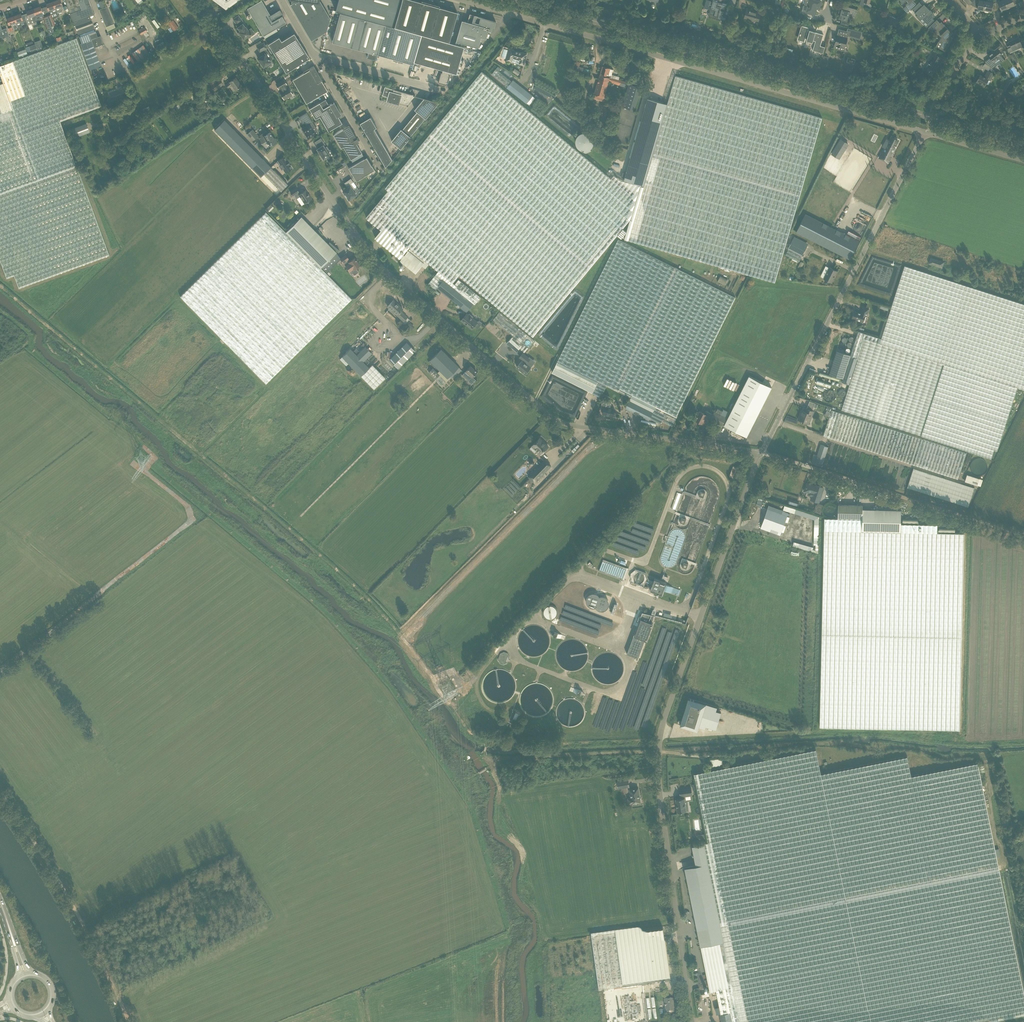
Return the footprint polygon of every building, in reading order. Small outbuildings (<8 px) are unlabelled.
[(53,1),(57,12),(62,10),(61,6),(63,5),(62,3),(61,0),(56,0),(53,1)] [(67,4),(70,15),(73,22),(74,21),(82,43),(81,43),(90,69),(101,65),(94,47),(104,44),(100,35),(98,36),(90,16),(94,14),(89,0),(65,0),(67,4)] [(283,17),(282,15),(283,15),(280,9),(270,14),(262,0),(260,0),(247,8),(263,35),(286,22),(283,17)] [(291,1),(292,3),(290,4),(311,40),(325,31),(329,17),(319,0),(291,0),(291,1)] [(399,0),(338,0),(335,10),(340,12),(385,25),(391,26),(399,0)] [(391,26),(393,26),(401,0),(399,0),(391,26)] [(457,12),(438,7),(439,6),(422,1),(422,2),(414,0),(402,0),(394,27),(421,34),(449,42),(457,12)] [(704,8),(710,9),(710,10),(715,11),(714,16),(722,18),(722,20),(725,21),(727,14),(724,13),(725,9),(726,4),(717,2),(717,1),(715,0),(713,0),(712,2),(711,1),(709,0),(706,0),(704,8)] [(809,0),(807,6),(804,5),(803,5),(802,11),(805,12),(809,13),(814,14),(816,6),(819,7),(821,1),(820,1),(820,0),(808,0),(809,0)] [(908,2),(906,4),(910,9),(916,4),(913,0),(906,0),(908,2)] [(974,4),(977,6),(977,8),(985,10),(986,1),(986,0),(976,0),(974,4)] [(995,3),(996,9),(1000,8),(1001,10),(1008,7),(1005,0),(995,0),(995,3)] [(50,13),(47,14),(51,26),(55,24),(52,17),(58,15),(57,12),(53,1),(46,4),(50,13)] [(992,9),(996,9),(995,3),(994,3),(986,1),(985,10),(992,11),(992,9)] [(67,4),(62,6),(66,17),(70,15),(67,4)] [(922,5),(915,12),(918,15),(916,16),(918,19),(919,18),(918,18),(922,18),(928,25),(934,20),(932,18),(934,16),(934,15),(934,14),(931,11),(924,4),(922,5)] [(849,13),(852,14),(852,15),(855,16),(857,9),(848,7),(843,5),(839,19),(844,20),(847,21),(849,14),(849,13)] [(40,6),(33,9),(36,17),(42,15),(47,27),(50,35),(54,33),(51,26),(47,14),(44,16),(40,6)] [(99,9),(106,26),(108,31),(116,27),(114,23),(107,6),(99,9)] [(758,22),(759,18),(760,13),(753,11),(754,10),(747,8),(744,18),(758,22)] [(28,17),(25,18),(28,24),(34,22),(37,21),(36,17),(33,9),(26,11),(28,16),(28,17)] [(385,25),(340,12),(332,42),(368,52),(367,57),(375,59),(376,54),(377,54),(385,25)] [(21,13),(14,16),(18,27),(22,25),(23,25),(26,24),(27,27),(28,26),(28,24),(25,18),(24,18),(23,19),(22,18),(21,13)] [(462,20),(456,41),(478,47),(480,37),(486,38),(488,29),(491,30),(492,27),(494,27),(496,21),(488,19),(488,20),(484,19),(485,18),(470,14),(467,22),(462,20)] [(242,20),(238,15),(233,19),(237,24),(239,26),(237,27),(240,31),(239,32),(244,39),(251,34),(246,26),(245,27),(242,23),(241,21),(242,20)] [(6,18),(8,23),(9,24),(12,23),(14,28),(18,27),(14,16),(6,18)] [(892,16),(889,23),(894,26),(898,22),(901,20),(899,19),(899,18),(898,18),(897,18),(896,17),(895,18),(892,16)] [(173,20),(168,23),(173,31),(178,27),(173,20)] [(942,36),(939,41),(942,43),(939,48),(945,51),(952,38),(950,36),(952,34),(950,31),(941,22),(940,23),(935,28),(942,36)] [(2,36),(3,38),(8,36),(7,36),(9,35),(7,28),(2,29),(0,24),(0,37),(2,36)] [(385,25),(377,54),(384,56),(393,59),(393,60),(403,63),(403,61),(413,64),(413,61),(421,34),(394,27),(391,26),(385,25)] [(808,27),(802,25),(798,39),(804,41),(805,38),(807,39),(806,40),(812,42),(813,40),(816,41),(814,47),(813,47),(812,50),(818,52),(819,49),(823,34),(815,32),(809,30),(807,30),(808,27)] [(860,39),(862,33),(848,29),(847,32),(844,31),(839,29),(835,45),(839,46),(844,48),(847,36),(860,39)] [(279,37),(268,43),(270,46),(286,72),(309,57),(303,47),(292,33),(281,40),(279,37)] [(449,42),(421,34),(413,61),(442,69),(441,72),(440,72),(438,82),(446,84),(449,74),(448,74),(449,71),(456,73),(463,46),(449,42)] [(1023,46),(1023,41),(1023,40),(1020,41),(1018,37),(1008,42),(1009,42),(1006,43),(1008,48),(1009,51),(1023,45),(1023,46)] [(6,278),(14,275),(19,287),(109,254),(77,166),(60,121),(101,106),(76,38),(0,66),(0,72),(4,83),(0,85),(0,259),(6,278)] [(257,46),(260,52),(260,51),(266,48),(270,46),(268,43),(265,45),(263,42),(262,43),(257,46)] [(990,57),(985,61),(985,62),(985,63),(993,67),(996,65),(1002,61),(1007,57),(1004,53),(1003,51),(1002,49),(1003,48),(999,43),(992,49),(994,51),(988,55),(990,57)] [(29,46),(25,48),(26,49),(27,52),(30,51),(31,52),(37,50),(35,44),(29,46)] [(135,51),(142,58),(149,52),(142,44),(135,51)] [(263,55),(258,58),(260,61),(259,61),(261,64),(262,64),(263,67),(267,64),(268,65),(271,63),(271,62),(271,61),(270,61),(273,58),(266,48),(260,51),(263,55)] [(510,49),(507,60),(512,61),(519,64),(524,65),(527,53),(522,52),(515,50),(510,49)] [(937,53),(933,51),(931,54),(934,55),(929,63),(927,62),(928,63),(925,70),(926,70),(925,71),(926,72),(930,74),(932,70),(934,71),(939,62),(940,62),(942,59),(935,55),(937,53)] [(1018,62),(1013,53),(1010,55),(1015,64),(1018,62)] [(322,80),(314,66),(309,69),(292,79),(306,103),(309,101),(327,90),(321,80),(322,80)] [(603,66),(593,98),(603,101),(607,102),(608,97),(604,96),(608,82),(620,85),(624,86),(626,82),(621,81),(618,80),(619,78),(616,77),(608,75),(610,68),(603,66)] [(984,77),(980,75),(976,81),(981,84),(984,86),(988,78),(989,77),(991,78),(993,74),(995,71),(990,68),(988,71),(988,70),(985,76),(984,77)] [(666,103),(648,98),(624,180),(621,180),(614,174),(611,178),(482,71),(385,187),(388,189),(366,217),(381,229),(375,237),(401,259),(399,260),(415,274),(422,266),(425,268),(428,264),(409,249),(404,255),(403,254),(409,247),(453,282),(459,275),(533,338),(630,220),(624,239),(775,282),(822,118),(675,75),(666,103)] [(218,77),(206,85),(208,88),(207,88),(211,93),(223,84),(219,79),(218,77)] [(227,88),(230,86),(233,91),(235,90),(241,85),(235,77),(225,85),(227,88)] [(281,91),(280,91),(284,99),(288,96),(289,97),(292,95),(291,94),(292,94),(288,87),(287,87),(286,84),(283,79),(276,83),(279,88),(281,91)] [(531,94),(529,93),(513,80),(507,88),(526,104),(533,95),(531,94)] [(415,95),(392,89),(385,87),(383,95),(389,97),(388,100),(398,103),(399,101),(408,104),(415,95)] [(633,112),(640,90),(629,87),(622,109),(633,112)] [(204,98),(197,89),(194,91),(201,100),(204,98)] [(555,99),(552,92),(545,95),(547,102),(555,99)] [(426,118),(439,102),(440,102),(424,97),(423,98),(424,98),(415,109),(417,111),(403,129),(401,129),(392,141),(401,148),(411,137),(411,136),(426,118)] [(323,108),(319,102),(312,106),(309,108),(315,119),(319,116),(328,131),(342,123),(338,116),(341,114),(334,102),(323,108)] [(299,117),(303,123),(310,119),(306,113),(299,117)] [(377,127),(371,117),(361,123),(367,133),(386,167),(393,159),(375,128),(377,127)] [(224,119),(214,129),(261,176),(271,166),(224,119)] [(310,123),(302,129),(308,139),(318,132),(315,128),(311,122),(310,123)] [(86,123),(71,129),(74,137),(89,132),(86,123)] [(343,146),(351,159),(362,153),(356,143),(358,141),(357,138),(356,138),(348,125),(333,134),(341,148),(343,146)] [(253,129),(247,134),(252,141),(258,136),(253,129)] [(582,153),(591,150),(590,147),(593,145),(587,130),(575,135),(582,153)] [(264,136),(259,138),(262,143),(266,140),(268,144),(269,143),(270,146),(276,142),(274,138),(273,139),(270,132),(266,134),(266,133),(263,135),(264,136)] [(850,135),(847,141),(869,153),(872,147),(850,135)] [(879,158),(883,160),(888,162),(895,148),(894,147),(898,140),(892,137),(890,141),(888,140),(879,158)] [(320,156),(323,160),(326,159),(325,158),(330,155),(327,151),(329,150),(327,146),(325,147),(323,145),(324,144),(321,138),(315,142),(319,147),(317,149),(321,155),(320,156)] [(848,144),(841,139),(834,151),(841,155),(843,151),(843,152),(846,147),(848,144)] [(599,145),(593,152),(607,165),(613,158),(599,145)] [(283,168),(285,172),(288,171),(291,170),(291,169),(292,168),(290,165),(287,159),(287,160),(285,156),(278,161),(280,164),(279,165),(282,169),(283,168)] [(356,181),(375,170),(372,165),(367,157),(364,159),(348,168),(356,181)] [(271,167),(264,174),(281,191),(287,184),(271,167)] [(342,191),(349,199),(356,194),(352,190),(354,189),(350,184),(353,182),(351,178),(344,183),(347,186),(348,187),(342,191)] [(297,198),(300,196),(304,203),(311,198),(305,190),(299,194),(298,192),(299,191),(296,188),(290,192),(292,196),(294,195),(297,198)] [(867,206),(860,219),(867,222),(874,209),(867,206)] [(338,285),(329,276),(326,273),(321,267),(327,261),(336,252),(301,216),(285,232),(266,212),(180,296),(230,347),(266,383),(351,299),(338,285)] [(859,241),(805,214),(796,232),(850,259),(859,241)] [(618,239),(552,372),(593,393),(601,397),(602,394),(607,385),(631,398),(626,409),(649,420),(650,418),(660,423),(661,421),(672,426),(674,421),(676,417),(735,298),(679,270),(679,269),(618,239)] [(793,239),(785,254),(799,262),(807,246),(793,239)] [(348,258),(346,255),(340,258),(340,259),(343,263),(343,262),(351,273),(352,273),(353,275),(355,275),(358,273),(358,272),(356,268),(360,265),(354,257),(349,261),(348,259),(348,258)] [(930,257),(929,263),(939,266),(941,261),(930,257)] [(327,261),(321,267),(326,273),(333,266),(327,261)] [(850,355),(837,351),(830,373),(843,378),(842,381),(850,384),(841,410),(991,458),(994,449),(997,450),(1018,387),(1023,389),(1023,304),(904,265),(881,338),(858,331),(850,355)] [(825,266),(820,276),(823,278),(826,279),(831,282),(837,271),(831,268),(829,267),(825,266)] [(438,271),(428,283),(436,289),(437,287),(461,307),(461,308),(467,313),(474,304),(475,305),(481,297),(459,279),(455,284),(438,271)] [(720,276),(718,281),(725,285),(727,279),(720,276)] [(397,315),(403,321),(407,317),(400,311),(403,309),(402,308),(402,309),(397,304),(393,300),(387,306),(397,315)] [(867,315),(869,308),(863,306),(860,313),(854,311),(852,318),(856,319),(856,320),(861,321),(861,318),(864,319),(865,315),(867,315)] [(499,312),(493,319),(512,335),(511,336),(512,337),(506,343),(516,352),(523,344),(529,348),(535,340),(499,312)] [(472,329),(474,325),(478,328),(482,323),(480,321),(477,321),(477,322),(472,318),(473,317),(469,314),(468,315),(466,313),(461,320),(472,329)] [(398,368),(415,351),(406,342),(389,359),(398,368)] [(350,348),(339,359),(346,365),(348,363),(373,389),(385,377),(372,364),(369,367),(369,368),(366,364),(369,362),(365,358),(370,353),(364,347),(359,352),(356,349),(353,352),(350,348)] [(458,367),(440,349),(429,360),(430,360),(428,362),(429,363),(430,361),(439,370),(437,373),(433,368),(429,373),(442,386),(451,377),(450,375),(458,367)] [(522,360),(517,367),(522,371),(526,374),(531,368),(530,367),(532,365),(528,361),(530,359),(529,358),(523,353),(519,357),(524,360),(523,361),(522,360)] [(470,366),(462,375),(468,381),(471,384),(475,379),(472,376),(473,375),(476,371),(470,366)] [(749,376),(724,425),(746,437),(771,387),(763,383),(749,376)] [(835,399),(835,398),(835,397),(835,396),(834,395),(833,394),(832,393),(831,392),(829,392),(827,392),(826,393),(825,393),(824,394),(824,395),(823,396),(823,397),(823,399),(823,400),(823,401),(824,402),(824,403),(825,403),(826,404),(828,405),(829,405),(830,405),(831,404),(832,404),(833,403),(834,402),(835,401),(835,400),(835,399)] [(614,408),(610,407),(611,402),(602,400),(601,404),(600,409),(603,410),(602,414),(603,414),(603,413),(609,415),(613,416),(614,408)] [(806,408),(805,411),(803,410),(801,414),(800,414),(798,419),(807,423),(810,415),(812,416),(814,411),(812,410),(815,403),(809,401),(806,408)] [(723,426),(729,412),(723,409),(722,411),(717,409),(716,412),(714,411),(713,414),(706,410),(704,413),(700,410),(695,419),(703,423),(705,419),(706,419),(707,417),(711,419),(710,420),(723,426)] [(823,436),(915,465),(958,479),(966,452),(923,439),(831,410),(823,436)] [(532,445),(530,447),(535,452),(537,450),(541,454),(545,450),(548,446),(540,438),(536,441),(532,445)] [(810,454),(814,442),(808,440),(807,443),(803,442),(800,453),(799,452),(798,456),(804,458),(805,453),(810,454)] [(822,466),(823,464),(828,447),(820,444),(814,464),(822,466)] [(988,467),(988,465),(988,463),(987,462),(986,460),(984,459),(983,458),(981,458),(980,457),(977,458),(976,458),(974,459),(973,460),(972,461),(971,462),(970,464),(970,466),(970,468),(970,470),(971,471),(972,473),(973,474),(975,475),(976,475),(978,476),(980,476),(982,475),(984,474),(985,473),(987,472),(987,470),(988,469),(988,467)] [(545,460),(528,477),(534,483),(551,466),(545,460)] [(733,465),(729,476),(733,478),(737,467),(733,465)] [(913,468),(907,487),(968,507),(974,488),(913,468)] [(967,474),(965,481),(981,486),(983,479),(967,474)] [(818,502),(822,492),(823,487),(816,485),(815,486),(807,483),(806,488),(805,487),(804,491),(807,492),(807,491),(809,492),(808,495),(812,496),(811,499),(818,502)] [(789,517),(786,516),(788,512),(768,505),(761,524),(760,528),(779,535),(781,531),(784,521),(788,522),(789,517)] [(838,505),(838,510),(838,518),(824,518),(820,725),(960,730),(964,533),(937,532),(937,524),(901,524),(901,510),(862,509),(862,505),(838,505)] [(624,580),(628,568),(603,559),(599,571),(624,580)] [(646,581),(652,583),(650,590),(662,594),(664,590),(678,595),(680,590),(666,584),(666,583),(654,578),(653,580),(649,579),(646,573),(636,569),(632,573),(631,572),(630,577),(632,578),(632,581),(637,583),(644,586),(646,581)] [(602,611),(607,610),(609,607),(609,604),(609,602),(608,599),(605,597),(602,597),(600,597),(597,595),(594,593),(590,594),(588,595),(586,598),(586,601),(587,605),(590,607),(593,608),(596,607),(599,610),(602,611)] [(581,618),(584,625),(591,626),(595,624),(597,618),(595,613),(589,611),(582,614),(578,614),(574,605),(568,603),(563,606),(561,613),(564,619),(571,620),(577,617),(581,618)] [(558,612),(558,610),(558,609),(557,608),(556,607),(555,606),(553,605),(552,604),(551,604),(549,604),(547,605),(546,606),(545,606),(544,608),(543,609),(543,610),(543,612),(543,614),(543,615),(544,616),(545,617),(546,619),(547,619),(550,620),(551,620),(553,619),(555,619),(556,618),(557,617),(557,616),(558,614),(558,612)] [(638,660),(639,658),(645,640),(646,641),(653,623),(652,623),(655,614),(652,613),(651,614),(642,612),(627,654),(636,657),(635,659),(638,660)] [(508,663),(510,657),(508,653),(504,652),(500,653),(498,659),(500,663),(504,664),(508,663)] [(688,698),(680,725),(697,730),(699,726),(705,728),(706,726),(711,709),(716,711),(717,707),(688,698)] [(685,869),(700,948),(702,948),(709,991),(716,990),(721,1014),(720,1014),(721,1021),(985,1021),(1023,1014),(1023,987),(979,764),(912,777),(907,757),(821,775),(815,750),(694,774),(708,841),(692,844),(696,867),(685,869)] [(730,757),(709,760),(710,766),(731,763),(730,757)] [(629,780),(617,782),(618,788),(629,786),(629,780)] [(638,788),(629,789),(631,797),(628,798),(629,803),(632,803),(632,804),(640,802),(640,801),(641,801),(641,798),(640,798),(638,788)] [(684,795),(687,795),(687,794),(692,794),(691,788),(679,789),(680,796),(681,796),(681,798),(675,799),(677,812),(686,811),(685,805),(688,805),(687,800),(685,801),(684,795)] [(663,927),(591,937),(599,992),(670,982),(663,927)] [(665,1009),(664,1010),(665,1014),(674,1013),(673,1008),(674,1008),(673,1000),(664,1001),(665,1009)]
